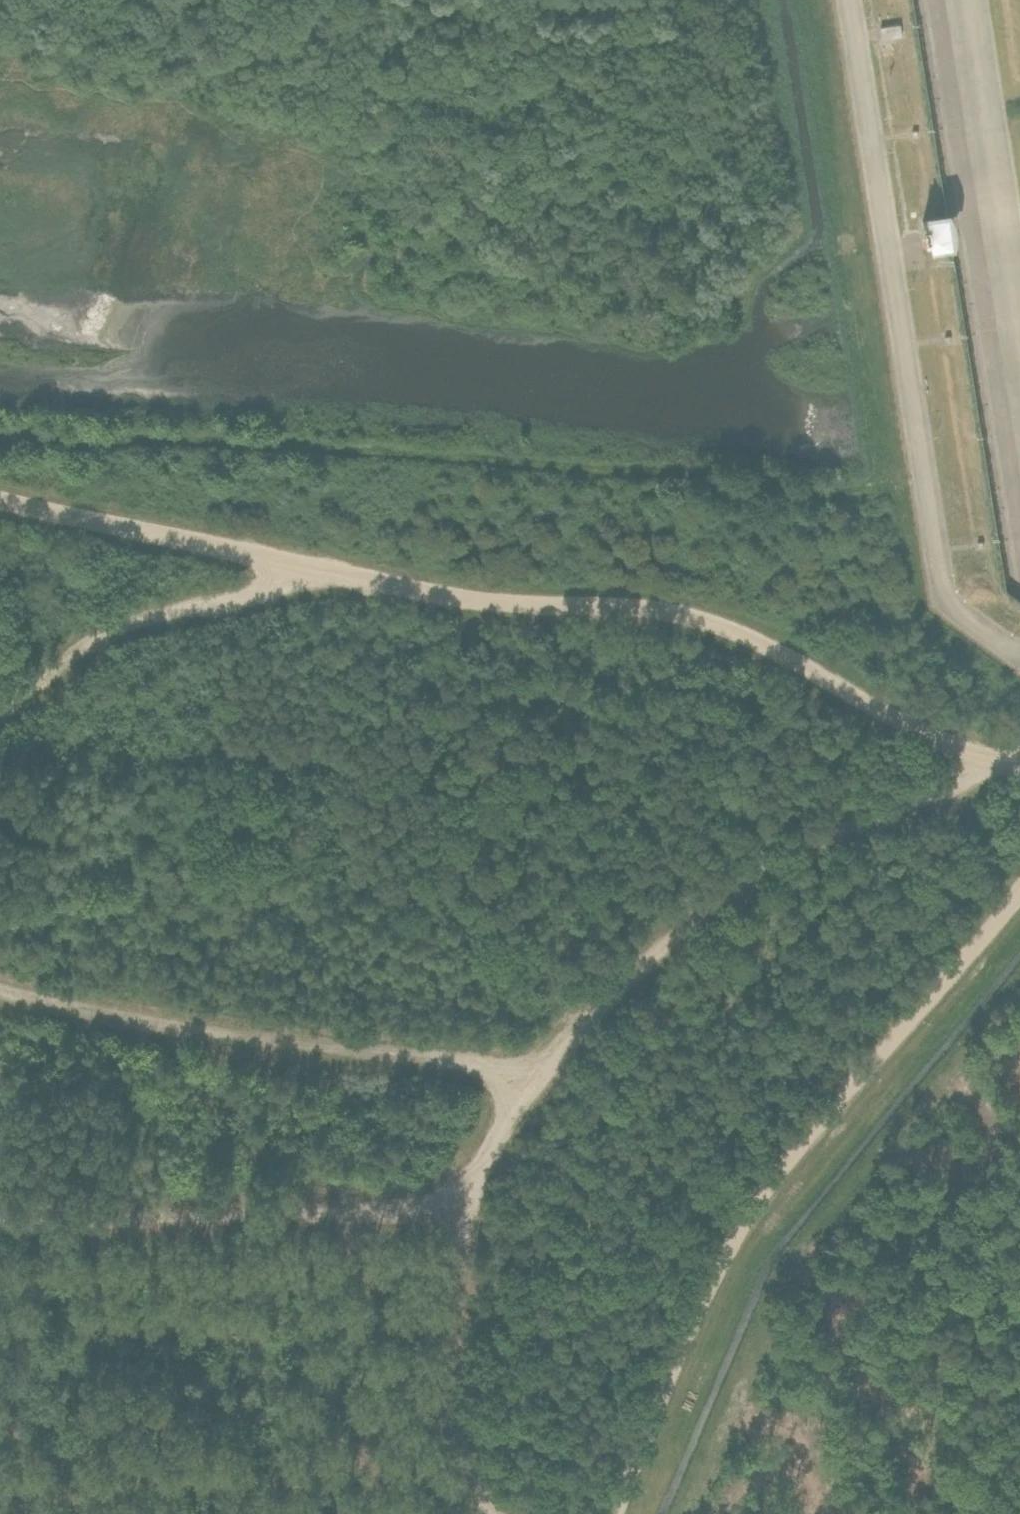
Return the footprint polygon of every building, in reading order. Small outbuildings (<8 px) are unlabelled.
[(882,38),(901,35),(900,23),(880,26),(882,38)] [(966,214),(944,215),(946,250),(968,249),(966,214)] [(925,241),(945,238),(942,217),(922,220),(925,241)]
